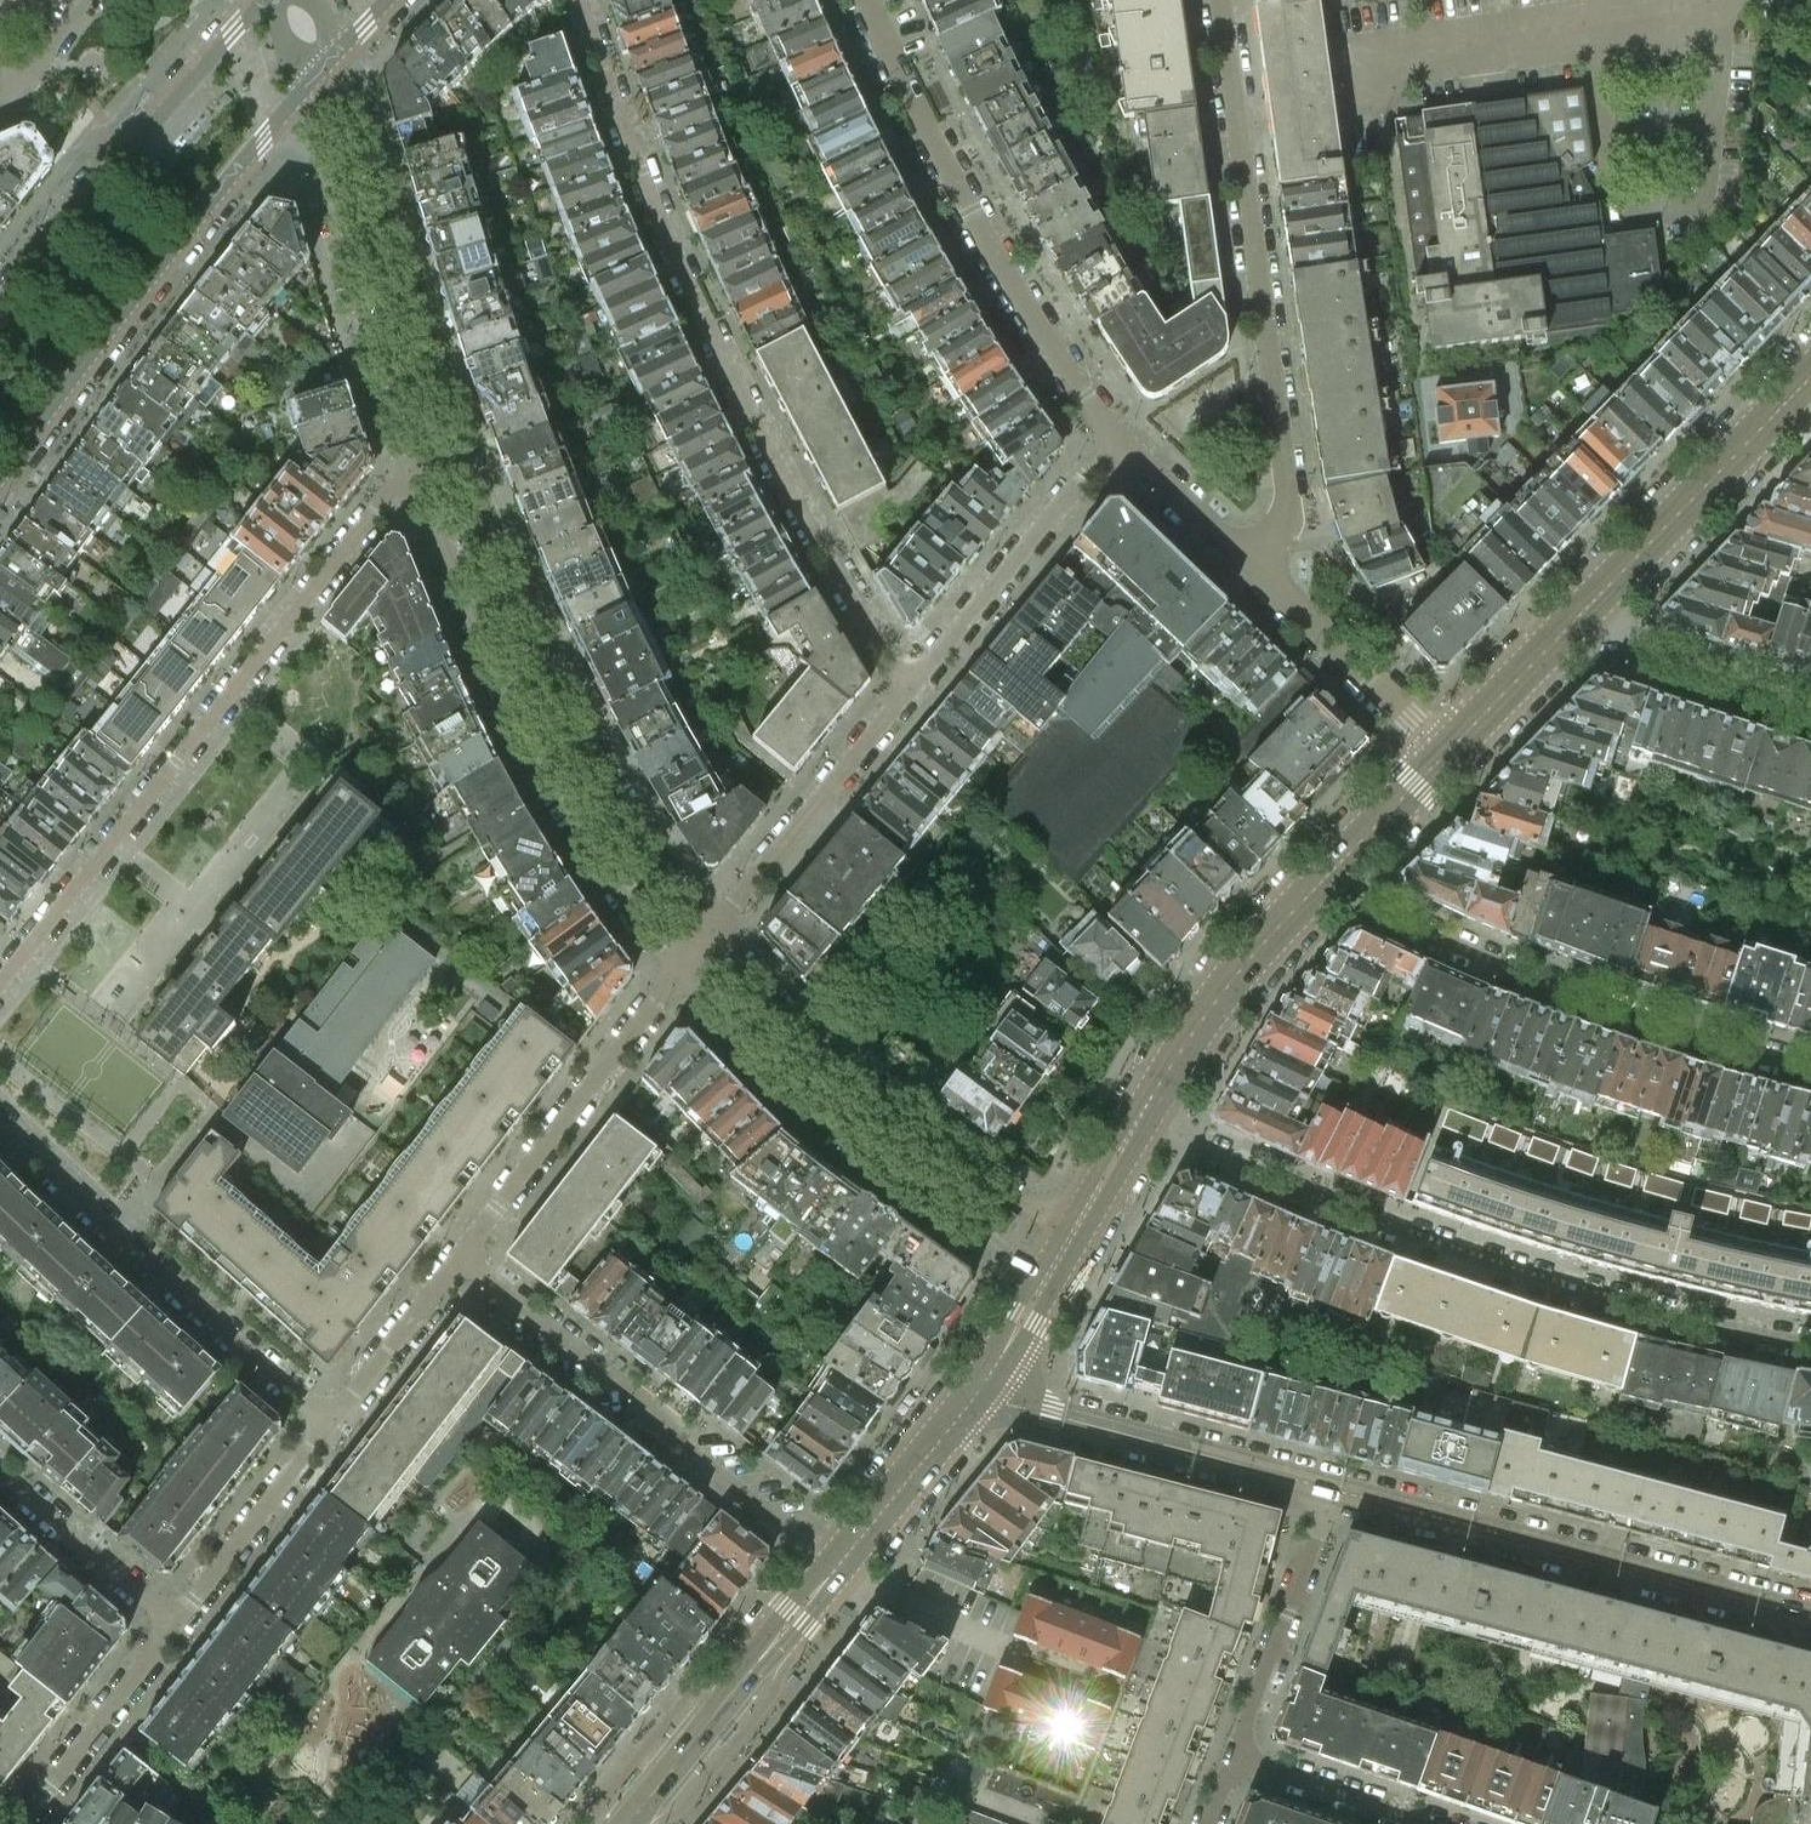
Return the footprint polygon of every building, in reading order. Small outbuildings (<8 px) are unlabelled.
[(438,18),(436,21),(468,70),(491,48),(458,0),(456,0),(449,7),(443,7),(438,12),(438,18)] [(493,0),(458,0),(491,48),(512,28),(493,0)] [(512,28),(530,10),(523,0),(493,0),(512,28)] [(530,10),(551,0),(523,0),(530,10)] [(614,5),(622,28),(681,8),(678,0),(629,0),(614,5)] [(757,17),(799,0),(750,0),(757,17)] [(757,17),(767,41),(823,19),(815,0),(799,0),(757,17)] [(929,19),(973,0),(921,0),(929,19)] [(991,17),(991,16),(999,12),(994,0),(973,0),(929,19),(939,40),(991,17)] [(1103,10),(1101,0),(1091,0),(1093,11),(1103,10)] [(1181,0),(1117,0),(1128,79),(1122,80),(1125,104),(1119,106),(1124,118),(1134,117),(1134,118),(1143,116),(1196,110),(1181,0)] [(1255,2),(1258,1),(1258,6),(1255,7),(1271,126),(1273,139),(1337,130),(1335,117),(1333,100),(1319,0),(1254,0),(1255,2)] [(681,8),(622,28),(629,52),(684,31),(679,19),(686,17),(682,7),(681,8)] [(991,17),(939,40),(951,64),(1003,40),(991,17)] [(823,19),(767,41),(778,66),(833,42),(823,19)] [(418,33),(418,39),(416,41),(448,89),(468,70),(436,21),(429,28),(423,28),(418,33)] [(690,29),(684,31),(629,52),(638,74),(692,54),(687,41),(694,39),(690,29)] [(1101,48),(1111,46),(1108,34),(1098,36),(1101,48)] [(575,72),(562,37),(528,49),(535,68),(525,71),(532,88),(575,72)] [(1003,40),(951,64),(962,89),(1014,64),(1003,40)] [(416,41),(394,63),(426,110),(448,89),(416,41)] [(833,42),(778,66),(769,70),(781,95),(790,91),(844,66),(833,42)] [(692,54),(638,74),(646,97),(700,76),(695,63),(702,61),(698,52),(692,54)] [(1094,72),(1088,56),(1078,61),(1074,63),(1085,86),(1096,81),(1094,72)] [(426,110),(394,63),(387,71),(384,80),(405,156),(429,148),(422,121),(429,119),(426,110)] [(1014,64),(962,89),(966,97),(974,113),(1026,87),(1014,64)] [(844,66),(790,91),(801,115),(855,89),(844,66)] [(575,72),(532,88),(518,93),(509,78),(501,83),(508,96),(511,94),(515,105),(520,103),(525,117),(583,96),(575,72)] [(725,82),(714,86),(712,82),(710,83),(707,74),(700,76),(646,97),(655,119),(715,95),(728,90),(725,82)] [(1038,110),(1026,87),(974,113),(987,136),(1038,110)] [(855,89),(801,115),(812,139),(866,113),(855,89)] [(1422,112),(1422,117),(1406,119),(1408,135),(1396,136),(1416,282),(1414,283),(1416,299),(1424,298),(1431,351),(1615,325),(1614,316),(1628,314),(1660,284),(1653,231),(1603,238),(1598,203),(1597,203),(1580,170),(1593,163),(1582,90),(1422,112)] [(715,95),(655,119),(664,142),(716,121),(712,110),(720,107),(715,95)] [(583,96),(525,117),(530,132),(525,134),(529,144),(536,142),(592,120),(583,96)] [(1038,110),(987,136),(999,160),(1050,133),(1038,110)] [(1196,110),(1143,116),(1156,206),(1179,203),(1179,204),(1207,201),(1209,201),(1203,160),(1201,160),(1199,149),(1202,149),(1196,110)] [(866,113),(812,139),(812,140),(806,143),(819,170),(826,166),(880,140),(866,113)] [(724,118),(716,121),(664,142),(673,165),(725,144),(720,131),(728,128),(724,118)] [(592,120),(536,142),(545,166),(601,145),(592,120)] [(1337,130),(1273,139),(1280,188),(1344,179),(1337,130)] [(0,141),(0,179),(44,146),(34,133),(25,131),(0,141)] [(1050,133),(999,160),(1012,183),(1062,156),(1050,133)] [(429,148),(405,156),(413,184),(466,168),(458,139),(429,148)] [(826,166),(819,170),(833,196),(839,193),(838,190),(892,163),(880,140),(826,166)] [(725,144),(673,165),(681,187),(733,167),(728,153),(736,150),(733,141),(725,144)] [(601,145),(545,166),(555,191),(611,170),(601,145)] [(50,168),(51,166),(52,157),(44,146),(0,179),(0,197),(17,209),(50,168)] [(1062,156),(1012,183),(1025,208),(1076,180),(1062,156)] [(850,214),(904,186),(892,163),(838,190),(839,193),(845,204),(839,207),(844,217),(850,214)] [(733,167),(681,187),(691,211),(747,188),(736,165),(733,167)] [(498,186),(520,179),(516,167),(494,174),(498,186)] [(466,168),(413,184),(420,209),(474,194),(466,168)] [(611,170),(555,191),(564,215),(620,194),(611,170)] [(1344,180),(1344,179),(1280,188),(1281,189),(1280,189),(1284,216),(1348,207),(1345,180),(1344,180)] [(1076,180),(1025,208),(1033,222),(1039,230),(1089,201),(1076,180)] [(904,186),(850,214),(844,217),(857,242),(859,241),(862,239),(916,210),(904,186)] [(1793,205),(1798,210),(1810,222),(1810,187),(1793,205)] [(747,188),(691,211),(700,236),(757,211),(747,188)] [(474,194),(420,209),(428,236),(482,221),(474,194)] [(620,194),(564,215),(570,230),(565,233),(568,241),(573,239),(629,216),(620,194)] [(0,197),(0,232),(2,229),(6,229),(11,223),(10,218),(17,209),(0,197)] [(1798,210),(1793,205),(1787,199),(1780,206),(1786,212),(1791,217),(1779,229),(1810,260),(1810,222),(1798,210)] [(1103,224),(1098,216),(1089,201),(1039,230),(1053,254),(1101,226),(1103,224)] [(1207,201),(1179,204),(1183,231),(1213,227),(1209,201),(1207,201)] [(295,209),(271,204),(251,229),(302,269),(309,260),(303,238),(303,237),(304,235),(305,233),(305,231),(304,230),(304,229),(303,227),(303,226),(302,224),(300,223),(298,222),(295,209)] [(1348,207),(1284,216),(1287,242),(1352,234),(1348,207)] [(916,210),(862,239),(859,241),(872,266),(928,233),(916,210)] [(757,211),(700,236),(711,259),(768,234),(757,211)] [(629,216),(573,239),(580,255),(574,257),(577,264),(582,262),(637,237),(629,216)] [(482,221),(428,236),(435,261),(489,246),(482,221)] [(1779,229),(1774,225),(1766,233),(1771,238),(1759,250),(1807,296),(1810,292),(1810,260),(1779,229)] [(1101,226),(1053,254),(1067,277),(1115,250),(1101,226)] [(1213,227),(1183,231),(1187,261),(1217,256),(1213,227)] [(251,229),(232,251),(283,291),(302,269),(251,229)] [(928,233),(872,266),(869,268),(882,291),(942,257),(928,233)] [(768,234),(711,259),(722,282),(778,257),(768,234)] [(1352,234),(1287,242),(1291,269),(1355,259),(1352,234)] [(637,237),(582,262),(588,278),(583,279),(586,287),(588,286),(647,258),(637,237)] [(489,246),(435,261),(443,287),(497,272),(489,246)] [(1807,296),(1759,250),(1754,246),(1746,255),(1750,259),(1739,271),(1786,317),(1807,296)] [(1115,250),(1067,277),(1081,300),(1129,272),(1115,250)] [(232,251),(214,274),(265,314),(283,291),(232,251)] [(1217,256),(1187,261),(1193,308),(1194,308),(1224,305),(1217,256)] [(778,257),(722,282),(733,306),(789,280),(778,257)] [(942,257),(882,291),(895,314),(897,312),(955,278),(942,257)] [(1148,271),(1159,265),(1155,257),(1144,264),(1148,271)] [(647,258),(588,286),(599,308),(657,281),(647,258)] [(1356,263),(1293,274),(1292,274),(1295,295),(1304,294),(1306,307),(1297,308),(1298,311),(1306,310),(1309,322),(1300,324),(1303,344),(1367,334),(1356,263)] [(1786,317),(1739,271),(1734,267),(1726,275),(1731,279),(1718,292),(1766,338),(1786,317)] [(497,272),(443,287),(451,314),(504,297),(497,272)] [(1129,272),(1081,300),(1095,324),(1144,295),(1129,272)] [(214,274),(196,297),(246,337),(265,314),(214,274)] [(918,332),(968,301),(955,278),(897,312),(895,314),(889,317),(896,327),(910,319),(918,332)] [(789,280),(733,306),(744,330),(799,303),(789,280)] [(657,281),(599,308),(609,329),(667,303),(657,281)] [(1766,338),(1718,292),(1713,288),(1705,296),(1710,301),(1698,313),(1747,359),(1766,338)] [(196,297),(178,319),(229,359),(246,337),(196,297)] [(504,297),(451,314),(460,339),(512,321),(504,297)] [(1224,353),(1228,346),(1228,338),(1226,319),(1224,305),(1194,308),(1193,308),(1165,327),(1163,323),(1145,297),(1098,328),(1110,347),(1117,342),(1132,364),(1125,369),(1140,392),(1146,397),(1154,398),(1162,396),(1172,389),(1168,382),(1180,374),(1178,371),(1187,364),(1190,368),(1202,359),(1206,367),(1218,359),(1224,353)] [(968,301),(918,332),(926,345),(920,348),(925,358),(928,357),(982,324),(968,301)] [(667,303),(609,329),(620,352),(621,351),(677,325),(667,303)] [(799,303),(744,330),(755,354),(803,329),(809,326),(799,303)] [(1747,359),(1698,313),(1693,309),(1685,317),(1690,322),(1678,334),(1726,380),(1747,359)] [(178,319),(161,341),(212,380),(229,359),(178,319)] [(512,321),(460,339),(468,364),(520,346),(512,321)] [(982,324),(928,357),(938,373),(944,370),(948,376),(995,347),(982,324)] [(677,325),(621,351),(631,372),(688,347),(677,325)] [(568,332),(578,356),(593,350),(583,326),(568,332)] [(803,329),(755,354),(797,433),(844,408),(803,329)] [(1726,380),(1678,334),(1673,329),(1665,338),(1670,342),(1658,355),(1661,359),(1706,401),(1726,380)] [(1367,334),(1303,344),(1306,364),(1315,363),(1317,376),(1308,377),(1308,380),(1317,379),(1319,391),(1310,393),(1314,415),(1378,405),(1367,334)] [(152,348),(152,352),(144,363),(195,403),(212,380),(161,341),(160,342),(156,343),(152,348)] [(520,346),(468,364),(476,388),(477,393),(528,375),(522,359),(529,357),(525,345),(520,346)] [(688,347),(631,372),(642,395),(698,369),(688,347)] [(995,347),(948,376),(942,379),(952,394),(958,391),(962,398),(1009,367),(995,347)] [(602,376),(593,352),(578,357),(587,381),(602,376)] [(1706,401),(1661,359),(1649,371),(1642,366),(1634,375),(1640,380),(1685,423),(1706,401)] [(195,403),(144,363),(143,364),(139,365),(135,370),(135,374),(127,386),(178,425),(195,403)] [(287,400),(344,379),(340,365),(296,380),(283,396),(287,400)] [(1009,367),(962,398),(957,401),(967,416),(972,413),(977,420),(1024,389),(1009,367)] [(698,369),(642,395),(653,419),(710,392),(698,369)] [(528,375),(477,393),(487,419),(544,398),(540,387),(534,390),(528,375)] [(1685,423),(1640,380),(1625,395),(1619,389),(1612,397),(1617,401),(1663,446),(1685,423)] [(295,434),(298,433),(356,413),(347,384),(295,404),(298,414),(289,416),(295,434)] [(1492,385),(1434,391),(1439,442),(1465,439),(1467,454),(1485,452),(1484,437),(1497,436),(1492,385)] [(178,425),(127,386),(126,387),(122,387),(118,392),(118,397),(110,409),(160,447),(178,425)] [(1024,389),(977,420),(975,421),(989,443),(1038,410),(1024,389)] [(710,392),(653,419),(664,442),(721,416),(710,392)] [(544,398),(487,419),(497,446),(548,428),(542,412),(548,410),(544,398)] [(1617,401),(1603,415),(1596,423),(1642,467),(1663,446),(1617,401)] [(1378,405),(1314,415),(1317,433),(1325,432),(1327,445),(1319,446),(1319,449),(1328,447),(1330,460),(1321,462),(1324,483),(1389,473),(1378,405)] [(1543,405),(1538,411),(1546,418),(1551,412),(1544,406),(1543,405)] [(888,491),(844,408),(797,433),(859,552),(887,537),(879,522),(906,508),(934,474),(952,451),(944,445),(926,468),(917,461),(894,488),(888,491)] [(160,447),(110,409),(109,409),(105,410),(101,415),(101,420),(93,431),(144,469),(160,447)] [(1038,410),(989,443),(1004,465),(1005,464),(1053,432),(1038,410)] [(1538,411),(1530,419),(1538,426),(1546,418),(1538,411)] [(356,413),(298,433),(306,459),(365,439),(356,413)] [(721,416),(664,442),(676,467),(733,439),(721,416)] [(1642,467),(1596,423),(1581,438),(1576,433),(1569,441),(1579,450),(1621,490),(1642,467)] [(245,466),(264,443),(259,424),(234,458),(245,466)] [(548,428),(497,446),(507,474),(563,452),(560,441),(553,444),(548,428)] [(93,431),(76,454),(128,492),(144,469),(93,431)] [(1053,432),(1005,464),(1012,473),(1013,472),(1026,491),(1048,464),(1046,461),(1058,452),(1060,442),(1053,432)] [(917,435),(908,440),(917,458),(926,453),(917,435)] [(340,507),(370,470),(375,471),(377,461),(372,460),(365,439),(306,459),(315,467),(305,479),(340,507)] [(733,439),(676,467),(688,491),(689,490),(745,462),(733,439)] [(1503,468),(1516,454),(1506,445),(1500,451),(1496,462),(1503,468)] [(1579,450),(1572,459),(1561,449),(1553,457),(1605,506),(1621,490),(1579,450)] [(563,452),(507,474),(512,487),(517,501),(573,478),(563,452)] [(76,454),(60,476),(111,514),(128,492),(76,454)] [(1605,506),(1553,457),(1545,466),(1555,476),(1548,483),(1589,523),(1605,506)] [(1789,479),(1810,488),(1810,457),(1789,479)] [(745,462),(689,490),(690,490),(702,512),(756,483),(745,462)] [(1536,578),(1490,533),(1490,534),(1463,508),(1479,492),(1486,485),(1463,463),(1429,466),(1436,531),(1461,554),(1463,552),(1514,600),(1536,578)] [(225,471),(208,494),(219,501),(226,491),(224,490),(234,477),(225,471)] [(340,507),(305,479),(295,471),(286,482),(281,478),(274,486),(326,526),(340,507)] [(961,495),(998,524),(998,525),(1026,491),(1013,472),(1012,473),(1004,478),(994,471),(983,478),(978,474),(961,495)] [(1589,523),(1548,483),(1547,484),(1537,474),(1521,490),(1532,500),(1573,539),(1589,523)] [(60,476),(43,499),(94,537),(111,514),(60,476)] [(1390,476),(1326,491),(1331,511),(1333,517),(1396,502),(1390,476)] [(573,478),(517,501),(528,527),(583,503),(573,478)] [(1770,508),(1810,522),(1810,488),(1789,479),(1775,494),(1770,508)] [(756,483),(702,512),(713,533),(767,505),(756,483)] [(998,524),(961,495),(952,485),(934,507),(980,546),(998,524)] [(326,526),(274,486),(269,492),(275,497),(266,508),(311,544),(326,526)] [(1573,539),(1532,500),(1521,490),(1513,499),(1516,503),(1509,510),(1557,556),(1573,539)] [(1557,556),(1509,510),(1504,505),(1499,511),(1479,492),(1463,508),(1490,534),(1490,533),(1536,578),(1557,556)] [(205,520),(219,501),(208,494),(195,512),(205,520)] [(43,499),(26,522),(77,560),(94,537),(43,499)] [(1155,682),(1184,651),(1189,646),(1227,606),(1119,502),(1110,502),(1071,549),(1123,595),(1034,699),(1019,718),(1038,734),(985,800),(1014,827),(1155,682)] [(1396,502),(1333,517),(1342,542),(1402,525),(1396,502)] [(583,503),(528,527),(538,554),(594,530),(583,503)] [(767,505),(713,533),(726,556),(779,527),(767,505)] [(1745,535),(1804,554),(1810,556),(1810,522),(1770,508),(1764,506),(1749,520),(1745,535)] [(980,546),(934,507),(917,527),(964,566),(980,546)] [(311,544),(266,508),(257,518),(252,514),(246,521),(297,562),(311,544)] [(190,541),(205,520),(195,512),(180,533),(190,541)] [(297,562),(246,521),(240,529),(231,538),(232,539),(231,539),(240,546),(282,579),(282,580),(297,562)] [(26,522),(10,545),(61,582),(77,560),(26,522)] [(660,528),(673,555),(685,549),(673,523),(660,528)] [(1402,525),(1342,542),(1354,567),(1411,548),(1402,525)] [(779,527),(726,556),(738,577),(791,547),(779,527)] [(964,566),(917,527),(901,546),(948,586),(964,566)] [(594,530),(538,554),(549,580),(603,555),(610,553),(605,541),(598,544),(593,530),(594,530)] [(1801,562),(1804,554),(1745,535),(1737,533),(1718,553),(1787,577),(1793,559),(1801,562)] [(392,536),(369,565),(389,588),(397,598),(420,584),(402,537),(392,536)] [(61,582),(10,545),(0,559),(0,573),(46,607),(54,596),(58,598),(67,586),(61,582)] [(240,546),(166,640),(208,673),(282,580),(281,580),(282,579),(240,546)] [(948,586),(901,546),(885,566),(884,566),(931,605),(948,586)] [(791,547),(738,577),(750,598),(803,569),(791,547)] [(1411,548),(1354,567),(1370,591),(1424,571),(1411,548)] [(1446,548),(1424,570),(1434,581),(1457,558),(1446,548)] [(1034,699),(1123,595),(1071,549),(983,657),(1034,699)] [(1790,578),(1787,577),(1718,553),(1698,574),(1763,597),(1767,598),(1781,603),(1790,578)] [(603,555),(549,580),(561,607),(614,581),(620,578),(615,566),(609,569),(603,555)] [(1445,670),(1507,606),(1462,564),(1436,590),(1418,609),(1411,617),(1399,605),(1389,616),(1400,630),(1435,669),(1445,670)] [(385,605),(379,600),(389,588),(369,565),(332,610),(322,624),(347,645),(346,643),(368,616),(385,605)] [(931,605),(884,566),(872,574),(904,627),(914,628),(931,605)] [(803,569),(750,598),(750,599),(763,620),(814,589),(803,569)] [(0,573),(0,610),(29,631),(46,607),(0,573)] [(1678,595),(1735,614),(1744,617),(1749,603),(1759,606),(1763,597),(1698,574),(1678,595)] [(150,575),(135,597),(143,603),(159,581),(150,575)] [(614,581),(561,607),(573,633),(624,607),(631,603),(626,591),(620,594),(614,581)] [(420,584),(397,598),(385,605),(368,616),(381,639),(430,609),(420,584)] [(779,639),(798,628),(813,655),(806,664),(800,659),(799,660),(801,661),(800,662),(810,669),(851,703),(870,681),(815,590),(767,619),(779,639)] [(1678,595),(1659,614),(1662,624),(1725,644),(1735,614),(1678,595)] [(1783,606),(1775,628),(1766,657),(1790,665),(1810,605),(1799,601),(1796,610),(1783,606)] [(1790,665),(1810,671),(1810,605),(1790,665)] [(1244,623),(1227,606),(1189,646),(1199,655),(1191,663),(1198,670),(1244,623)] [(624,607),(573,633),(584,657),(637,631),(624,607)] [(430,609),(381,639),(377,641),(391,664),(440,634),(430,609)] [(29,631),(0,610),(0,643),(10,650),(73,697),(89,675),(79,667),(29,631)] [(1775,628),(1744,617),(1735,614),(1725,644),(1766,657),(1775,628)] [(110,644),(123,627),(115,621),(102,638),(110,644)] [(1244,623),(1198,670),(1206,679),(1214,671),(1223,679),(1262,640),(1244,623)] [(637,631),(584,657),(597,683),(650,657),(637,631)] [(440,634),(391,664),(388,666),(402,688),(451,659),(451,657),(451,653),(448,646),(445,644),(440,634)] [(166,640),(91,735),(132,768),(133,767),(208,673),(166,640)] [(1262,640),(1223,679),(1233,688),(1225,696),(1233,704),(1279,657),(1262,640)] [(0,643),(0,664),(10,650),(0,643)] [(721,663),(737,655),(733,646),(716,654),(721,663)] [(650,657),(597,683),(611,709),(661,684),(663,683),(650,657)] [(1034,699),(983,657),(968,676),(1019,718),(1034,699)] [(1279,657),(1233,704),(1241,712),(1249,703),(1259,713),(1297,674),(1279,657)] [(451,659),(402,688),(399,690),(412,713),(462,683),(451,659)] [(851,703),(810,669),(753,738),(739,712),(744,705),(736,690),(717,709),(720,715),(725,713),(738,740),(788,781),(851,703)] [(1337,774),(1367,743),(1368,744),(1369,743),(1297,674),(1259,713),(1229,746),(1249,762),(1299,804),(1333,770),(1337,774)] [(1019,718),(968,676),(951,696),(1002,738),(1019,718)] [(1573,703),(1625,720),(1638,724),(1648,694),(1603,679),(1592,682),(1573,703)] [(1171,783),(1192,760),(1218,782),(1225,789),(1231,782),(1243,794),(1253,783),(1241,772),(1249,762),(1229,746),(1155,682),(1014,827),(1028,841),(1072,882),(1171,783)] [(462,683),(412,713),(402,719),(417,744),(474,709),(468,696),(469,693),(466,687),(463,685),(462,683)] [(661,684),(611,709),(623,733),(674,707),(661,684)] [(1647,769),(1651,757),(1669,701),(1648,694),(1638,724),(1639,724),(1630,751),(1627,762),(1647,769)] [(1002,738),(951,696),(935,716),(985,758),(1002,738)] [(1692,708),(1669,701),(1651,757),(1673,765),(1692,708)] [(1573,703),(1554,722),(1613,741),(1618,742),(1625,720),(1573,703)] [(674,707),(623,733),(636,757),(686,730),(674,707)] [(1715,716),(1692,708),(1673,765),(1697,772),(1715,716)] [(474,709),(417,744),(413,746),(429,768),(486,733),(485,731),(485,728),(482,722),(480,721),(474,709)] [(985,758),(935,716),(918,736),(969,778),(985,758)] [(1738,723),(1715,716),(1697,772),(1720,779),(1738,723)] [(1554,722),(1533,744),(1605,767),(1613,741),(1554,722)] [(1762,731),(1738,723),(1720,779),(1744,787),(1745,785),(1762,731)] [(132,768),(91,735),(85,730),(68,752),(115,789),(132,768)] [(686,730),(636,757),(650,780),(700,753),(686,730)] [(1801,744),(1762,731),(1745,785),(1783,798),(1801,744)] [(486,733),(429,768),(447,792),(499,760),(493,748),(494,744),(491,738),(487,736),(486,733)] [(969,778),(918,736),(902,756),(953,798),(969,778)] [(1601,777),(1605,767),(1533,744),(1509,768),(1570,787),(1582,791),(1588,773),(1601,777)] [(1801,744),(1783,798),(1810,807),(1810,747),(1801,744)] [(115,789),(68,752),(53,770),(100,807),(115,789)] [(700,753),(650,780),(664,803),(714,776),(700,753)] [(953,798),(902,756),(885,777),(936,818),(953,798)] [(499,760),(447,792),(503,884),(509,880),(511,884),(553,854),(524,807),(499,760)] [(1307,811),(1299,804),(1249,762),(1241,772),(1253,783),(1243,794),(1231,782),(1225,789),(1230,793),(1279,841),(1282,839),(1287,839),(1287,833),(1300,819),(1305,819),(1305,814),(1307,811)] [(1559,822),(1570,787),(1509,768),(1496,782),(1489,783),(1484,788),(1483,795),(1482,797),(1482,798),(1553,821),(1559,822)] [(100,807),(53,770),(38,789),(85,826),(100,807)] [(275,943),(320,887),(332,897),(378,841),(384,845),(396,830),(354,797),(362,788),(341,771),(333,780),(331,778),(319,794),(329,803),(304,835),(299,831),(262,877),(266,880),(240,913),(236,909),(223,925),(228,928),(218,941),(214,937),(196,959),(201,962),(186,981),(181,978),(157,1008),(161,1011),(139,1039),(184,1076),(207,1048),(213,1053),(236,1024),(217,1009),(273,941),(275,943)] [(714,776),(664,803),(678,826),(702,813),(703,813),(718,805),(728,799),(728,798),(714,776)] [(936,818),(885,777),(869,797),(919,838),(936,818)] [(729,794),(739,788),(735,781),(724,788),(729,794)] [(1693,794),(1705,797),(1709,786),(1697,782),(1693,794)] [(741,788),(728,798),(728,799),(718,805),(715,823),(738,842),(766,808),(741,788)] [(85,826),(38,789),(22,808),(69,846),(85,826)] [(1279,841),(1230,793),(1222,801),(1217,797),(1213,796),(1202,808),(1208,814),(1209,815),(1260,863),(1261,861),(1262,862),(1266,859),(1270,856),(1272,851),(1271,850),(1279,841)] [(919,838),(869,797),(853,816),(898,854),(904,858),(919,838)] [(1544,851),(1553,821),(1482,798),(1480,802),(1476,801),(1474,810),(1477,811),(1473,826),(1472,826),(1524,844),(1544,851)] [(69,846),(22,808),(6,827),(54,865),(69,846)] [(715,823),(703,813),(702,813),(678,826),(707,868),(716,868),(738,842),(715,823)] [(1260,863),(1209,815),(1208,814),(1189,835),(1240,884),(1260,863)] [(1773,830),(1776,818),(1764,815),(1761,826),(1773,830)] [(898,854),(853,816),(852,816),(851,817),(853,818),(837,837),(841,841),(888,879),(905,858),(904,858),(898,854)] [(1524,844),(1472,826),(1473,826),(1458,821),(1435,844),(1500,865),(1507,867),(1509,858),(1518,861),(1524,844)] [(6,827),(0,835),(0,854),(38,884),(54,865),(6,827)] [(1240,884),(1189,835),(1185,831),(1176,841),(1164,853),(1168,857),(1218,903),(1220,902),(1224,901),(1229,896),(1229,892),(1237,883),(1240,885),(1240,884)] [(888,879),(841,841),(837,837),(820,858),(871,899),(888,879)] [(1415,865),(1475,884),(1491,889),(1500,865),(1435,844),(1415,865)] [(1218,903),(1168,857),(1164,853),(1145,875),(1149,879),(1199,925),(1208,915),(1212,915),(1217,910),(1217,905),(1218,903)] [(0,854),(0,885),(23,903),(38,884),(0,854)] [(553,854),(511,884),(502,891),(519,915),(569,879),(553,854)] [(804,878),(808,881),(854,920),(871,899),(820,858),(804,878)] [(1475,884),(1415,865),(1403,877),(1405,887),(1434,901),(1464,916),(1475,884)] [(1199,925),(1149,879),(1145,875),(1139,869),(1119,891),(1126,897),(1130,901),(1182,946),(1188,938),(1190,940),(1202,927),(1199,925)] [(1527,871),(1525,879),(1519,898),(1507,934),(1528,942),(1548,883),(1550,877),(1539,874),(1539,875),(1527,871)] [(854,920),(808,881),(804,878),(789,895),(788,894),(786,897),(838,939),(839,939),(854,920)] [(569,879),(519,915),(515,919),(520,926),(516,930),(527,945),(532,942),(585,902),(569,879)] [(1548,883),(1528,942),(1553,951),(1572,891),(1548,883)] [(1519,898),(1491,889),(1475,884),(1464,916),(1472,919),(1507,934),(1519,898)] [(0,885),(0,915),(9,922),(23,903),(0,885)] [(1572,891),(1553,951),(1578,961),(1598,900),(1572,891)] [(838,939),(786,897),(762,926),(762,936),(775,951),(786,960),(785,961),(803,980),(838,939)] [(1182,946),(1130,901),(1126,897),(1108,917),(1161,969),(1170,959),(1175,958),(1179,953),(1179,948),(1182,946)] [(1598,900),(1578,961),(1606,972),(1625,908),(1598,900)] [(532,942),(527,945),(526,946),(533,954),(539,951),(550,964),(601,926),(585,902),(532,942)] [(1625,908),(1606,972),(1628,980),(1645,926),(1649,916),(1625,908)] [(1139,956),(1092,911),(1060,945),(1102,985),(1117,969),(1123,974),(1139,956)] [(1658,931),(1645,926),(1628,980),(1674,995),(1690,942),(1679,938),(1682,928),(1661,921),(1658,931)] [(444,946),(418,926),(413,934),(438,953),(444,946)] [(601,926),(550,964),(544,969),(551,977),(556,973),(566,986),(618,948),(601,926)] [(344,966),(227,1117),(299,1173),(327,1136),(332,1139),(350,1115),(328,1098),(434,961),(389,927),(382,936),(372,929),(354,952),(364,960),(353,973),(344,966)] [(1336,947),(1336,948),(1383,972),(1390,976),(1402,950),(1359,929),(1350,931),(1337,948),(1336,947)] [(450,964),(469,940),(457,931),(438,955),(450,964)] [(1704,946),(1690,942),(1674,995),(1724,1011),(1724,1009),(1721,1008),(1737,957),(1725,953),(1728,943),(1708,936),(1704,946)] [(1740,948),(1737,957),(1721,1008),(1724,1009),(1724,1011),(1741,1017),(1742,1015),(1784,1028),(1803,970),(1805,970),(1808,963),(1743,943),(1741,948),(1740,948)] [(1067,970),(1071,964),(1053,946),(1050,944),(1043,951),(1067,970)] [(594,1024),(631,976),(631,966),(618,948),(566,986),(594,1024)] [(1383,972),(1336,948),(1330,951),(1326,959),(1328,965),(1327,966),(1328,967),(1324,975),(1323,976),(1377,1002),(1390,976),(1383,972)] [(1425,961),(1402,950),(1390,976),(1405,982),(1402,988),(1411,992),(1425,961)] [(1425,961),(1411,992),(1395,1028),(1405,1032),(1408,1026),(1419,1031),(1422,1025),(1445,970),(1425,961)] [(844,977),(843,975),(833,967),(818,986),(813,991),(837,1017),(848,1027),(852,1023),(841,1013),(845,1009),(838,1002),(838,984),(844,977)] [(1055,969),(1032,999),(1075,1031),(1088,1014),(1088,1013),(1098,1000),(1055,969)] [(1377,1002),(1323,976),(1324,975),(1314,970),(1314,971),(1308,974),(1304,982),(1306,988),(1305,989),(1306,989),(1302,997),(1301,999),(1346,1020),(1355,1024),(1365,1029),(1370,1018),(1377,1002)] [(1422,1025),(1419,1031),(1417,1036),(1428,1041),(1431,1035),(1442,1040),(1445,1034),(1468,980),(1445,970),(1422,1025)] [(1784,1028),(1806,1034),(1810,1019),(1810,972),(1805,970),(1803,970),(1784,1028)] [(1058,1045),(1046,1036),(1026,1022),(1035,1012),(1010,994),(1011,993),(994,980),(977,1002),(994,1015),(979,1035),(993,1045),(1040,1080),(1054,1060),(1050,1056),(1058,1045)] [(1445,1034),(1442,1040),(1440,1046),(1451,1050),(1462,1054),(1467,1042),(1487,988),(1468,980),(1445,1034)] [(594,1024),(566,986),(561,990),(538,1018),(576,1048),(594,1024)] [(1487,988),(1467,1042),(1462,1054),(1461,1056),(1471,1060),(1483,1065),(1486,1057),(1510,997),(1487,988)] [(1355,1024),(1346,1020),(1301,999),(1302,997),(1292,993),(1292,994),(1286,997),(1283,1004),(1284,1010),(1283,1011),(1284,1012),(1280,1020),(1279,1021),(1331,1047),(1337,1050),(1342,1052),(1348,1039),(1355,1024)] [(1510,997),(1486,1057),(1483,1065),(1495,1069),(1504,1073),(1507,1065),(1530,1005),(1522,1002),(1510,997)] [(1551,1012),(1530,1005),(1507,1065),(1504,1073),(1526,1081),(1528,1073),(1551,1012)] [(334,1360),(548,1084),(562,1066),(576,1048),(538,1018),(527,1009),(320,1277),(304,1264),(306,1262),(279,1242),(281,1240),(254,1219),(256,1217),(229,1196),(231,1194),(218,1184),(241,1154),(213,1132),(153,1208),(322,1361),(329,1367),(334,1360)] [(1551,1012),(1528,1073),(1526,1081),(1539,1086),(1548,1090),(1573,1021),(1551,1012)] [(1279,1021),(1280,1020),(1271,1016),(1256,1041),(1317,1070),(1324,1073),(1330,1062),(1337,1050),(1331,1047),(1279,1021)] [(1569,1100),(1594,1029),(1573,1021),(1548,1090),(1545,1096),(1556,1100),(1557,1096),(1569,1100)] [(1587,1115),(1590,1107),(1615,1036),(1594,1029),(1569,1100),(1567,1107),(1587,1115)] [(687,1032),(678,1033),(645,1076),(664,1093),(706,1053),(687,1032)] [(973,1072),(967,1068),(950,1055),(938,1072),(890,1034),(876,1050),(916,1082),(992,1138),(1002,1125),(1005,1128),(1020,1107),(973,1072)] [(1615,1036),(1590,1107),(1613,1114),(1615,1107),(1637,1044),(1615,1036)] [(1317,1070),(1256,1041),(1241,1067),(1303,1095),(1310,1098),(1324,1073),(1317,1070)] [(1658,1051),(1637,1044),(1615,1107),(1613,1114),(1624,1118),(1626,1110),(1637,1114),(1658,1051)] [(1040,1080),(993,1045),(988,1053),(973,1072),(1020,1107),(1021,1106),(1020,1106),(1040,1080)] [(982,1049),(967,1068),(973,1072),(988,1053),(982,1049)] [(1681,1058),(1658,1051),(1637,1114),(1635,1121),(1647,1125),(1649,1118),(1660,1121),(1681,1058)] [(706,1053),(664,1093),(663,1095),(682,1114),(725,1073),(706,1053)] [(1703,1064),(1681,1058),(1660,1121),(1657,1128),(1668,1132),(1670,1125),(1681,1128),(1703,1064)] [(1687,1174),(1722,1070),(1703,1064),(1681,1128),(1668,1168),(1687,1174)] [(1303,1095),(1241,1067),(1227,1091),(1297,1120),(1310,1098),(1303,1095)] [(1348,1083),(1361,1089),(1369,1073),(1355,1067),(1348,1083)] [(1723,1134),(1742,1077),(1722,1070),(1687,1174),(1708,1180),(1723,1134)] [(725,1073),(682,1114),(701,1133),(743,1092),(725,1073)] [(1764,1082),(1742,1077),(1723,1134),(1746,1141),(1764,1082)] [(1786,1088),(1764,1082),(1746,1141),(1742,1154),(1765,1161),(1767,1153),(1786,1088)] [(1786,1088),(1767,1153),(1795,1161),(1810,1106),(1810,1095),(1786,1088)] [(1311,1126),(1297,1120),(1227,1091),(1215,1113),(1218,1122),(1296,1157),(1311,1126)] [(763,1112),(743,1092),(701,1133),(720,1153),(763,1112)] [(910,1135),(869,1104),(867,1107),(864,1109),(859,1105),(860,1102),(863,1099),(861,1097),(860,1096),(857,1095),(854,1095),(853,1095),(850,1095),(847,1096),(845,1097),(843,1099),(841,1102),(840,1104),(839,1107),(838,1110),(838,1111),(839,1114),(839,1115),(840,1118),(843,1123),(929,1185),(932,1182),(934,1180),(939,1184),(935,1190),(940,1191),(944,1191),(949,1190),(953,1186),(956,1183),(957,1178),(958,1177),(958,1175),(958,1173),(958,1172),(957,1171),(954,1166),(910,1135)] [(1450,1103),(1443,1121),(1483,1136),(1490,1118),(1450,1103)] [(1317,1166),(1343,1114),(1322,1105),(1311,1126),(1296,1157),(1317,1166)] [(1337,1174),(1365,1119),(1367,1115),(1347,1106),(1345,1110),(1343,1114),(1317,1166),(1337,1174)] [(1795,1161),(1792,1169),(1803,1172),(1807,1160),(1810,1161),(1810,1106),(1795,1161)] [(782,1131),(763,1112),(720,1153),(738,1171),(782,1131)] [(1357,1182),(1385,1127),(1386,1125),(1367,1115),(1365,1119),(1337,1174),(1357,1182)] [(584,1156),(561,1185),(604,1218),(657,1148),(615,1116),(591,1147),(593,1149),(586,1158),(584,1156)] [(1495,1120),(1489,1138),(1516,1148),(1522,1130),(1495,1120)] [(1386,1125),(1385,1127),(1357,1182),(1378,1190),(1406,1134),(1408,1130),(1388,1121),(1386,1125)] [(1402,1200),(1425,1142),(1426,1141),(1427,1138),(1408,1130),(1406,1134),(1378,1190),(1402,1200)] [(790,1134),(785,1133),(782,1131),(738,1171),(729,1180),(755,1199),(800,1146),(797,1144),(796,1139),(790,1134)] [(1533,1134),(1527,1152),(1554,1162),(1560,1144),(1533,1134)] [(820,1162),(800,1146),(755,1199),(778,1217),(820,1162)] [(1412,1204),(1453,1219),(1493,1233),(1533,1246),(1574,1258),(1614,1270),(1714,1295),(1756,1304),(1797,1313),(1810,1315),(1810,1253),(1809,1253),(1789,1249),(1769,1245),(1748,1240),(1728,1235),(1708,1231),(1690,1226),(1692,1219),(1670,1214),(1669,1221),(1631,1211),(1611,1205),(1591,1200),(1571,1194),(1552,1188),(1532,1181),(1513,1175),(1493,1168),(1474,1161),(1434,1147),(1412,1204)] [(1571,1149),(1565,1166),(1592,1176),(1598,1158),(1571,1149)] [(711,1191),(705,1185),(702,1189),(670,1156),(661,1166),(698,1204),(711,1191)] [(1609,1161),(1603,1180),(1631,1188),(1636,1170),(1609,1161)] [(13,1175),(0,1162),(0,1222),(30,1191),(13,1175)] [(802,1235),(843,1180),(820,1162),(778,1217),(802,1235)] [(1734,1187),(1756,1193),(1761,1175),(1739,1168),(1734,1187)] [(1179,1175),(1161,1205),(1193,1221),(1197,1212),(1202,1202),(1198,1200),(1208,1180),(1188,1172),(1179,1175)] [(1647,1173),(1642,1191),(1678,1202),(1684,1183),(1647,1173)] [(824,1247),(862,1193),(860,1192),(857,1186),(851,1181),(844,1181),(843,1180),(802,1235),(792,1248),(804,1257),(810,1249),(818,1255),(824,1247)] [(1216,1221),(1230,1191),(1208,1180),(1198,1200),(1202,1202),(1197,1212),(1211,1219),(1216,1221)] [(531,1225),(507,1256),(569,1304),(585,1285),(564,1270),(604,1218),(561,1185),(538,1216),(540,1218),(533,1227),(531,1225)] [(1694,1187),(1690,1206),(1727,1215),(1731,1196),(1694,1187)] [(82,1240),(45,1205),(30,1191),(0,1222),(0,1256),(5,1251),(16,1261),(11,1267),(17,1273),(22,1268),(32,1278),(28,1283),(34,1290),(39,1284),(82,1240)] [(1233,1241),(1252,1200),(1230,1191),(1216,1221),(1211,1219),(1207,1228),(1211,1230),(1208,1236),(1210,1240),(1212,1241),(1217,1243),(1221,1236),(1233,1241)] [(862,1193),(824,1247),(833,1254),(828,1262),(837,1268),(842,1261),(881,1207),(879,1206),(876,1200),(870,1196),(863,1194),(862,1193)] [(1233,1241),(1229,1249),(1228,1250),(1256,1262),(1260,1253),(1279,1212),(1252,1200),(1233,1241)] [(1743,1200),(1738,1218),(1766,1225),(1771,1206),(1743,1200)] [(1207,1228),(1193,1221),(1161,1205),(1148,1228),(1200,1251),(1206,1254),(1212,1241),(1210,1240),(1208,1236),(1211,1230),(1207,1228)] [(883,1209),(881,1207),(842,1261),(854,1269),(848,1277),(858,1284),(879,1255),(877,1255),(902,1222),(899,1220),(895,1214),(890,1210),(883,1209)] [(1782,1225),(1809,1230),(1810,1220),(1810,1216),(1784,1211),(1782,1225)] [(1290,1288),(1316,1228),(1296,1220),(1279,1212),(1260,1253),(1256,1262),(1252,1272),(1261,1276),(1284,1286),(1290,1288)] [(693,1249),(708,1225),(693,1215),(677,1238),(693,1249)] [(969,1271),(902,1222),(877,1255),(879,1255),(893,1265),(955,1304),(972,1281),(969,1271)] [(1200,1251),(1148,1228),(1133,1255),(1193,1276),(1200,1279),(1211,1256),(1206,1254),(1200,1251)] [(1316,1228),(1290,1288),(1289,1292),(1310,1300),(1335,1235),(1316,1228)] [(1354,1243),(1335,1235),(1310,1300),(1307,1310),(1316,1313),(1320,1304),(1330,1308),(1354,1243)] [(1233,1241),(1221,1236),(1217,1243),(1229,1249),(1233,1241)] [(92,1333),(133,1289),(82,1240),(39,1284),(50,1294),(45,1300),(52,1306),(57,1301),(67,1310),(62,1316),(68,1323),(74,1317),(85,1327),(80,1333),(87,1339),(92,1333)] [(1370,1249),(1354,1243),(1330,1308),(1347,1314),(1370,1249)] [(1393,1258),(1370,1249),(1347,1314),(1356,1318),(1352,1328),(1363,1332),(1367,1320),(1368,1321),(1393,1258)] [(1235,1345),(1261,1276),(1252,1272),(1251,1274),(1243,1294),(1235,1291),(1200,1279),(1193,1276),(1133,1255),(1114,1287),(1190,1314),(1183,1332),(1199,1336),(1222,1342),(1235,1345)] [(608,1257),(585,1285),(569,1304),(592,1322),(630,1275),(634,1270),(625,1262),(621,1268),(608,1257)] [(1394,1318),(1422,1328),(1440,1281),(1442,1275),(1394,1258),(1374,1311),(1376,1312),(1378,1306),(1396,1312),(1394,1318)] [(955,1304),(893,1265),(888,1273),(896,1278),(888,1289),(940,1324),(955,1304)] [(630,1275),(592,1322),(613,1338),(645,1298),(656,1286),(647,1279),(643,1284),(630,1275)] [(1490,1291),(1453,1278),(1451,1285),(1440,1281),(1422,1328),(1438,1333),(1440,1327),(1458,1333),(1456,1339),(1473,1345),(1489,1297),(1488,1297),(1490,1291)] [(1101,1310),(1176,1330),(1183,1332),(1190,1314),(1114,1287),(1101,1310)] [(109,1349),(150,1305),(133,1289),(92,1333),(103,1343),(97,1349),(105,1355),(109,1349)] [(940,1324),(888,1289),(879,1301),(872,1296),(867,1303),(927,1343),(940,1324)] [(1540,1308),(1502,1295),(1499,1301),(1489,1297),(1473,1345),(1523,1362),(1525,1356),(1540,1308)] [(634,1354),(667,1314),(645,1298),(613,1338),(634,1354)] [(692,1324),(696,1319),(698,1317),(677,1300),(667,1314),(634,1354),(656,1371),(691,1325),(692,1324)] [(927,1343),(867,1303),(852,1324),(912,1364),(927,1343)] [(127,1365),(168,1321),(150,1305),(109,1349),(120,1359),(115,1364),(122,1371),(127,1365)] [(1560,1314),(1540,1308),(1525,1356),(1543,1361),(1542,1367),(1574,1377),(1590,1322),(1571,1317),(1570,1323),(1558,1320),(1560,1314)] [(1176,1330),(1101,1310),(1076,1353),(1076,1377),(1132,1392),(1133,1388),(1159,1395),(1176,1330)] [(431,1485),(482,1418),(483,1419),(487,1415),(513,1381),(526,1363),(512,1351),(510,1353),(460,1316),(358,1449),(325,1491),(369,1525),(397,1488),(402,1482),(409,1474),(424,1486),(425,1486),(426,1486),(428,1486),(430,1486),(431,1485)] [(696,1319),(692,1324),(691,1325),(656,1371),(678,1388),(714,1341),(718,1336),(696,1319)] [(177,1421),(222,1369),(185,1336),(168,1321),(127,1365),(138,1375),(133,1381),(139,1387),(144,1381),(155,1391),(150,1396),(157,1402),(162,1397),(174,1408),(169,1414),(177,1421)] [(1286,1340),(1291,1327),(1278,1322),(1273,1335),(1286,1340)] [(1600,1332),(1602,1326),(1590,1322),(1574,1377),(1600,1384),(1602,1378),(1620,1383),(1634,1335),(1613,1329),(1612,1335),(1600,1332)] [(912,1364),(852,1324),(838,1344),(898,1383),(912,1364)] [(1176,1330),(1159,1395),(1158,1399),(1180,1405),(1199,1336),(1183,1332),(1176,1330)] [(1634,1335),(1620,1383),(1619,1390),(1621,1390),(1620,1394),(1661,1406),(1662,1399),(1676,1345),(1634,1335)] [(718,1336),(714,1341),(678,1388),(699,1404),(739,1352),(718,1336)] [(1199,1336),(1180,1405),(1204,1411),(1222,1342),(1199,1336)] [(1222,1342),(1204,1411),(1228,1417),(1246,1348),(1235,1345),(1222,1342)] [(898,1383),(838,1344),(824,1364),(884,1402),(898,1383)] [(1699,1351),(1676,1345),(1662,1399),(1685,1405),(1708,1410),(1722,1356),(1699,1351)] [(1296,1346),(1293,1359),(1311,1363),(1314,1351),(1296,1346)] [(1246,1348),(1228,1417),(1247,1423),(1246,1430),(1249,1430),(1265,1367),(1264,1367),(1268,1354),(1246,1348)] [(31,1379),(21,1369),(26,1363),(13,1351),(8,1357),(0,1350),(0,1413),(31,1379)] [(739,1352),(699,1404),(719,1420),(752,1377),(755,1372),(756,1373),(760,1368),(739,1352)] [(1794,1372),(1723,1357),(1722,1356),(1708,1410),(1706,1418),(1776,1437),(1780,1423),(1794,1372)] [(248,1368),(238,1358),(231,1366),(241,1376),(248,1368)] [(526,1363),(513,1381),(487,1415),(483,1419),(505,1437),(509,1432),(550,1380),(526,1363)] [(884,1402),(824,1364),(805,1390),(810,1393),(865,1429),(884,1402)] [(1265,1367),(1249,1430),(1273,1437),(1293,1366),(1285,1364),(1283,1372),(1265,1367)] [(1315,1380),(1303,1377),(1305,1369),(1293,1366),(1273,1437),(1298,1444),(1313,1386),(1315,1380)] [(1464,1366),(1460,1380),(1487,1387),(1491,1373),(1464,1366)] [(1794,1372),(1780,1423),(1793,1425),(1810,1428),(1810,1374),(1794,1372)] [(66,1412),(57,1403),(63,1396),(54,1389),(49,1395),(39,1386),(45,1380),(37,1373),(31,1379),(0,1413),(0,1430),(27,1455),(66,1412)] [(1328,1384),(1315,1380),(1313,1386),(1298,1444),(1323,1450),(1342,1379),(1331,1376),(1328,1384)] [(752,1377),(719,1420),(741,1436),(774,1393),(752,1377)] [(1425,1378),(1421,1391),(1434,1395),(1438,1382),(1425,1378)] [(1364,1393),(1351,1389),(1353,1382),(1342,1379),(1323,1450),(1347,1457),(1364,1393)] [(550,1380),(509,1432),(505,1437),(526,1454),(529,1451),(531,1448),(571,1397),(550,1380)] [(235,1490),(282,1429),(281,1420),(242,1386),(237,1383),(191,1439),(184,1448),(188,1452),(235,1490)] [(1372,1463),(1391,1392),(1380,1389),(1378,1397),(1364,1393),(1347,1457),(1372,1463)] [(1485,1494),(1502,1431),(1510,1400),(1510,1398),(1476,1389),(1466,1426),(1417,1413),(1419,1408),(1413,1406),(1396,1470),(1485,1494)] [(1403,1395),(1391,1392),(1372,1463),(1396,1470),(1413,1406),(1401,1403),(1403,1395)] [(865,1429),(810,1393),(795,1415),(849,1451),(865,1429)] [(571,1397),(531,1448),(529,1451),(536,1457),(538,1455),(550,1464),(554,1459),(590,1412),(571,1397)] [(1664,1485),(1636,1477),(1551,1455),(1562,1412),(1549,1409),(1548,1411),(1510,1400),(1502,1431),(1485,1494),(1650,1538),(1664,1485)] [(72,1406),(66,1412),(27,1455),(44,1471),(84,1428),(74,1419),(79,1412),(72,1406)] [(590,1412),(554,1459),(550,1464),(561,1472),(559,1475),(567,1481),(610,1427),(590,1412)] [(849,1451),(795,1415),(781,1435),(833,1474),(849,1451)] [(84,1428),(44,1471),(63,1487),(101,1444),(91,1435),(97,1429),(90,1421),(84,1428)] [(610,1427),(567,1481),(576,1488),(578,1485),(589,1494),(591,1492),(629,1442),(610,1427)] [(833,1474),(781,1435),(766,1456),(811,1492),(821,1490),(833,1474)] [(119,1496),(130,1480),(113,1465),(122,1456),(105,1440),(101,1444),(63,1487),(105,1525),(124,1501),(119,1496)] [(610,1506),(649,1457),(629,1442),(591,1492),(600,1499),(601,1498),(610,1506)] [(1007,1446),(997,1457),(1047,1497),(1053,1502),(1062,1504),(1073,1458),(1016,1443),(1007,1446)] [(188,1452),(184,1448),(166,1470),(171,1474),(218,1512),(235,1490),(188,1452)] [(629,1522),(668,1472),(649,1457),(610,1506),(609,1507),(629,1522)] [(997,1457),(978,1481),(1029,1521),(1047,1497),(997,1457)] [(1252,1624),(1282,1512),(1075,1458),(1063,1502),(1087,1508),(1078,1545),(1102,1551),(1100,1558),(1165,1574),(1159,1599),(1159,1600),(1250,1634),(1241,1630),(1244,1624),(1252,1624)] [(171,1573),(218,1512),(171,1474),(166,1470),(116,1535),(120,1539),(161,1574),(171,1573)] [(642,1541),(686,1486),(668,1472),(629,1522),(636,1527),(632,1533),(642,1541)] [(978,1481),(961,1502),(1013,1542),(1029,1521),(978,1481)] [(528,1492),(517,1483),(509,1492),(521,1501),(528,1492)] [(1800,1521),(1664,1485),(1650,1538),(1810,1581),(1810,1552),(1802,1550),(1793,1548),(1800,1521)] [(682,1526),(703,1499),(686,1486),(642,1541),(660,1555),(666,1547),(682,1526)] [(291,1535),(278,1552),(328,1591),(338,1578),(344,1582),(351,1573),(344,1568),(351,1559),(358,1565),(366,1556),(358,1550),(367,1539),(372,1543),(380,1534),(369,1525),(325,1491),(291,1535)] [(703,1499),(682,1526),(749,1582),(769,1558),(767,1548),(721,1512),(703,1499)] [(937,1532),(937,1533),(942,1538),(1002,1558),(1013,1542),(961,1502),(937,1532)] [(0,1509),(0,1552),(22,1529),(0,1509)] [(498,1614),(536,1567),(479,1522),(367,1660),(423,1706),(461,1660),(469,1667),(506,1621),(498,1614)] [(733,1602),(749,1582),(682,1526),(666,1547),(685,1563),(733,1602)] [(0,1552),(0,1588),(40,1545),(22,1529),(0,1552)] [(923,1550),(919,1559),(923,1564),(921,1567),(983,1595),(998,1564),(1006,1567),(1009,1560),(1002,1558),(942,1538),(937,1533),(929,1549),(923,1550)] [(1354,1533),(1346,1537),(1327,1587),(1297,1666),(1325,1677),(1355,1595),(1424,1612),(1422,1618),(1581,1660),(1579,1666),(1622,1678),(1650,1685),(1688,1695),(1689,1690),(1764,1709),(1765,1704),(1783,1708),(1773,1794),(1810,1798),(1810,1654),(1354,1533)] [(0,1588),(0,1592),(10,1601),(5,1606),(13,1614),(36,1589),(35,1588),(59,1562),(52,1556),(40,1545),(0,1588)] [(296,1634),(328,1591),(278,1552),(265,1569),(245,1595),(296,1634)] [(620,1562),(635,1574),(643,1564),(629,1552),(620,1562)] [(60,1606),(81,1581),(59,1562),(35,1588),(36,1589),(59,1606),(60,1606)] [(733,1602),(685,1563),(669,1583),(716,1623),(733,1602)] [(697,1646),(634,1593),(605,1569),(586,1592),(624,1624),(678,1669),(697,1646)] [(716,1623),(669,1583),(652,1569),(634,1593),(697,1646),(699,1644),(703,1642),(708,1637),(708,1632),(716,1623)] [(126,1620),(81,1581),(60,1606),(114,1646),(127,1630),(126,1620)] [(264,1674),(265,1674),(298,1701),(313,1681),(287,1661),(293,1652),(286,1647),(296,1634),(245,1595),(214,1636),(264,1674)] [(1036,1645),(1052,1603),(1029,1595),(1022,1613),(1013,1636),(1036,1645)] [(1250,1634),(1159,1600),(1131,1674),(1221,1709),(1231,1684),(1222,1681),(1226,1670),(1235,1673),(1250,1634)] [(1058,1653),(1074,1612),(1052,1603),(1036,1645),(1058,1653)] [(114,1646),(60,1606),(59,1606),(17,1663),(25,1670),(69,1704),(114,1646)] [(920,1679),(948,1641),(922,1629),(924,1624),(911,1618),(909,1623),(878,1609),(871,1618),(866,1619),(861,1626),(862,1630),(860,1632),(920,1679)] [(1080,1661),(1095,1620),(1074,1612),(1058,1653),(1080,1661)] [(1101,1670),(1117,1628),(1095,1620),(1080,1661),(1101,1670)] [(678,1669),(624,1624),(616,1632),(622,1637),(610,1651),(659,1692),(678,1669)] [(1124,1678),(1140,1637),(1117,1628),(1101,1670),(1124,1678)] [(920,1679),(860,1632),(843,1654),(899,1696),(904,1700),(910,1692),(920,1679)] [(238,1717),(253,1699),(282,1722),(298,1701),(265,1674),(264,1674),(214,1636),(205,1648),(183,1676),(236,1715),(238,1717)] [(659,1692),(610,1651),(605,1646),(597,1656),(603,1660),(591,1674),(639,1716),(641,1714),(646,1712),(650,1707),(651,1702),(659,1692)] [(1426,1653),(1414,1651),(1411,1661),(1424,1664),(1426,1653)] [(12,1686),(25,1670),(17,1663),(15,1665),(0,1653),(0,1674),(2,1676),(12,1686)] [(899,1696),(843,1654),(824,1678),(877,1718),(878,1717),(891,1723),(896,1716),(906,1702),(904,1700),(899,1696)] [(1385,1670),(1404,1676),(1408,1663),(1388,1657),(1385,1670)] [(1006,1716),(1022,1675),(999,1666),(984,1706),(983,1708),(1006,1716)] [(1338,1762),(1359,1703),(1320,1690),(1325,1677),(1297,1666),(1273,1732),(1277,1741),(1338,1762)] [(7,1783),(69,1704),(25,1670),(12,1686),(23,1699),(5,1721),(4,1722),(0,1719),(0,1784),(7,1783)] [(639,1716),(591,1674),(572,1697),(621,1739),(639,1716)] [(1221,1709),(1131,1674),(1103,1747),(1193,1782),(1208,1744),(1199,1740),(1204,1730),(1212,1733),(1221,1709)] [(1028,1725),(1044,1683),(1022,1675),(1006,1716),(1028,1725)] [(214,1744),(231,1721),(236,1715),(183,1676),(175,1687),(140,1731),(188,1768),(197,1755),(203,1759),(214,1744)] [(877,1718),(824,1678),(809,1698),(861,1738),(877,1718)] [(1657,1809),(1639,1802),(1641,1795),(1644,1779),(1645,1773),(1645,1770),(1645,1763),(1645,1760),(1644,1757),(1644,1754),(1643,1751),(1643,1745),(1642,1739),(1642,1734),(1642,1728),(1642,1722),(1643,1716),(1644,1710),(1645,1705),(1646,1699),(1650,1685),(1622,1678),(1617,1696),(1590,1693),(1583,1752),(1592,1753),(1588,1767),(1599,1770),(1593,1786),(1558,1774),(1540,1823),(1653,1823),(1657,1809)] [(1050,1733),(1066,1692),(1044,1683),(1028,1725),(1050,1733)] [(1072,1741),(1087,1700),(1066,1692),(1050,1733),(1072,1741)] [(621,1739),(572,1697),(553,1720),(590,1752),(601,1762),(621,1739)] [(861,1738),(809,1698),(791,1721),(844,1760),(861,1738)] [(1094,1750),(1110,1709),(1087,1700),(1072,1741),(1094,1750)] [(1416,1789),(1437,1731),(1359,1703),(1338,1762),(1416,1789)] [(454,1719),(445,1711),(434,1725),(443,1733),(454,1719)] [(590,1752),(553,1720),(533,1744),(581,1786),(601,1762),(590,1752)] [(844,1760),(791,1721),(765,1754),(830,1778),(844,1760)] [(1437,1731),(1416,1789),(1440,1798),(1460,1739),(1437,1731)] [(138,1748),(178,1779),(176,1781),(190,1791),(197,1782),(183,1772),(186,1768),(139,1732),(134,1740),(140,1745),(138,1748)] [(1460,1739),(1440,1798),(1465,1807),(1485,1748),(1460,1739)] [(581,1786),(533,1744),(514,1767),(562,1808),(569,1800),(573,1801),(577,1797),(575,1793),(581,1786)] [(1193,1782),(1103,1747),(1074,1822),(1079,1823),(1168,1823),(1170,1817),(1179,1820),(1193,1782)] [(1485,1748),(1465,1807),(1488,1815),(1509,1756),(1485,1748)] [(126,1749),(103,1779),(126,1798),(128,1798),(135,1789),(139,1783),(151,1769),(126,1749)] [(828,1823),(845,1785),(835,1780),(830,1778),(765,1754),(762,1759),(758,1759),(752,1766),(752,1771),(750,1773),(803,1809),(828,1823)] [(1509,1756),(1488,1815),(1513,1823),(1533,1764),(1509,1756)] [(273,1770),(263,1762),(254,1772),(265,1781),(273,1770)] [(1513,1823),(1515,1823),(1540,1823),(1558,1774),(1561,1766),(1552,1763),(1550,1770),(1533,1764),(1513,1823)] [(514,1767),(495,1790),(534,1823),(549,1823),(550,1823),(554,1823),(557,1820),(556,1816),(562,1808),(514,1767)] [(778,1823),(791,1823),(803,1809),(750,1773),(732,1794),(778,1823)] [(68,1823),(108,1823),(123,1803),(126,1798),(103,1779),(68,1823)] [(495,1790),(476,1813),(478,1815),(488,1823),(534,1823),(495,1790)] [(271,1811),(280,1797),(269,1791),(261,1805),(271,1811)] [(732,1794),(714,1816),(726,1823),(778,1823),(732,1794)] [(1773,1794),(1773,1798),(1770,1799),(1767,1800),(1764,1801),(1762,1802),(1759,1804),(1757,1806),(1755,1809),(1753,1811),(1752,1814),(1751,1817),(1750,1820),(1750,1823),(1810,1823),(1810,1798),(1773,1794)] [(1247,1800),(1238,1823),(1295,1823),(1300,1810),(1258,1795),(1247,1800)] [(211,1811),(196,1801),(182,1823),(203,1823),(211,1811)] [(284,1805),(278,1801),(272,1812),(278,1816),(284,1805)] [(108,1823),(139,1823),(144,1816),(123,1803),(108,1823)] [(139,1823),(170,1823),(172,1820),(151,1806),(144,1816),(139,1823)] [(318,1807),(309,1818),(317,1823),(322,1823),(329,1816),(318,1807)] [(976,1813),(967,1809),(966,1811),(961,1823),(971,1823),(976,1813)] [(1321,1817),(1300,1810),(1295,1823),(1319,1823),(1321,1817)] [(985,1816),(976,1813),(971,1823),(982,1823),(985,1816)] [(898,1823),(911,1823),(913,1819),(902,1814),(898,1823)] [(478,1815),(470,1823),(488,1823),(478,1815)] [(714,1816),(707,1823),(726,1823),(714,1816)]
